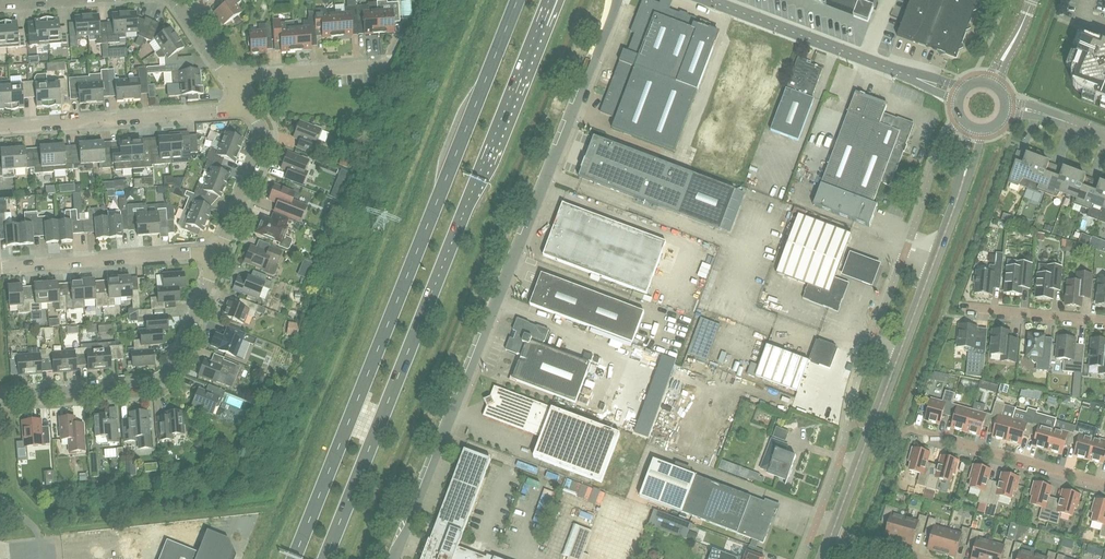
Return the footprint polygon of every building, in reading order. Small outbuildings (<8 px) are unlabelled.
[(214,11),(224,25),(241,13),(236,5),(242,0),(223,0),(225,4),(214,11)] [(707,22),(700,20),(698,25),(694,24),(696,19),(655,3),(656,2),(652,0),(643,0),(639,9),(641,10),(633,31),(637,32),(630,52),(624,50),(620,61),(619,61),(600,112),(616,118),(612,128),(675,152),(698,90),(719,33),(709,29),(711,24),(707,22)] [(822,2),(825,4),(827,5),(854,15),(856,15),(859,16),(863,16),(866,14),(869,12),(871,9),(871,7),(874,0),(820,0),(822,2)] [(966,32),(971,30),(969,25),(973,12),(978,10),(976,5),(978,0),(911,0),(897,36),(939,52),(946,54),(950,55),(956,58),(959,51),(963,49),(961,44),(966,32)] [(377,2),(379,33),(394,32),(393,20),(399,19),(398,3),(386,4),(386,1),(377,2)] [(364,34),(379,33),(377,2),(376,2),(377,11),(368,12),(367,5),(356,6),(357,22),(363,22),(364,34)] [(351,23),(357,22),(356,6),(344,7),(345,13),(335,14),(337,36),(352,35),(351,23)] [(314,9),(314,17),(315,25),(315,28),(322,28),(322,37),(337,36),(335,14),(326,15),(325,8),(314,9)] [(139,35),(145,38),(152,20),(145,17),(143,23),(137,20),(136,12),(124,13),(126,38),(126,33),(138,32),(140,33),(139,35)] [(113,33),(107,33),(108,43),(120,42),(119,38),(126,38),(124,13),(112,14),(113,33)] [(87,16),(88,35),(89,41),(96,40),(96,44),(108,43),(107,33),(100,34),(99,15),(87,16)] [(81,36),(88,35),(87,16),(75,17),(76,34),(69,34),(70,47),(78,47),(77,41),(80,41),(82,39),(81,36)] [(303,28),(294,28),(296,50),(310,49),(309,37),(316,36),(315,28),(315,25),(314,17),(308,18),(308,21),(303,21),(303,28)] [(29,46),(48,44),(46,18),(44,18),(41,19),(39,20),(34,20),(34,22),(27,23),(29,46)] [(46,18),(48,44),(67,43),(66,30),(60,31),(59,18),(54,19),(51,18),(49,18),(47,18),(46,18)] [(296,50),(294,28),(294,22),(280,23),(280,19),(272,19),(274,40),(280,39),(281,52),(296,50)] [(154,38),(161,48),(177,38),(170,28),(164,32),(156,28),(159,23),(152,20),(145,38),(151,40),(152,37),(154,38)] [(5,21),(7,48),(25,46),(24,33),(18,34),(17,22),(12,22),(10,21),(7,21),(5,21)] [(250,37),(247,37),(248,46),(250,46),(251,54),(266,53),(265,40),(271,40),(270,24),(258,25),(259,31),(249,32),(250,37)] [(1103,43),(1102,43),(1103,41),(1097,41),(1084,36),(1072,69),(1071,72),(1071,73),(1071,75),(1071,77),(1071,79),(1072,81),(1072,83),(1073,85),(1075,87),(1075,89),(1077,90),(1078,91),(1080,93),(1081,93),(1083,94),(1104,103),(1104,43),(1103,43)] [(164,58),(165,66),(181,65),(184,64),(183,57),(173,58),(171,59),(169,57),(184,48),(177,38),(161,48),(154,53),(158,58),(164,58)] [(811,101),(823,69),(807,63),(808,61),(798,57),(786,89),(770,130),(798,141),(813,102),(811,101)] [(172,84),(174,84),(200,82),(199,70),(182,71),(181,65),(165,66),(165,73),(171,72),(172,84)] [(138,67),(139,80),(127,80),(128,100),(140,99),(139,82),(147,81),(147,69),(145,67),(138,67)] [(116,100),(128,100),(127,80),(116,81),(115,69),(108,70),(108,83),(115,82),(116,100)] [(108,83),(108,70),(100,70),(101,75),(89,76),(91,102),(103,101),(102,83),(108,83)] [(46,107),(49,107),(46,74),(37,75),(34,78),(34,82),(28,82),(29,95),(36,94),(37,107),(42,106),(44,107),(46,107)] [(46,74),(49,107),(51,107),(54,106),(56,105),(61,105),(60,93),(66,92),(65,79),(47,81),(46,74)] [(79,103),(91,102),(89,76),(89,77),(68,78),(69,87),(78,86),(79,103)] [(866,92),(873,94),(878,79),(872,77),(866,92)] [(29,95),(28,82),(10,84),(12,110),(14,110),(17,109),(19,108),(24,108),(23,95),(29,95)] [(200,86),(200,82),(174,84),(175,96),(187,95),(187,101),(198,100),(197,94),(204,94),(203,86),(200,86)] [(12,110),(10,84),(0,84),(0,109),(4,109),(7,110),(9,110),(12,110)] [(873,204),(881,183),(890,186),(913,124),(884,114),(887,106),(855,94),(821,184),(873,204)] [(312,127),(300,122),(293,137),(300,140),(297,147),(314,154),(317,146),(316,145),(322,130),(321,128),(314,126),(312,127)] [(180,133),(169,134),(169,137),(171,159),(171,164),(190,162),(191,160),(190,154),(190,153),(189,143),(183,144),(181,143),(180,133)] [(216,137),(215,141),(239,151),(243,140),(225,133),(221,133),(219,137),(216,137)] [(157,146),(150,147),(152,165),(171,164),(171,159),(169,137),(158,138),(159,144),(157,146)] [(594,137),(596,138),(581,177),(579,176),(579,177),(720,230),(735,190),(736,190),(594,137)] [(141,139),(130,140),(132,162),(132,168),(152,167),(152,165),(150,147),(143,147),(142,146),(141,139)] [(93,170),(93,163),(91,143),(90,143),(90,140),(80,141),(80,144),(79,144),(80,157),(72,158),(73,169),(78,169),(78,167),(86,166),(86,170),(93,170)] [(132,168),(132,162),(130,140),(119,141),(120,147),(118,149),(111,150),(112,155),(112,163),(114,162),(115,170),(132,168)] [(210,147),(206,158),(219,163),(221,157),(234,162),(239,151),(215,141),(213,141),(210,147)] [(112,168),(112,163),(112,155),(104,155),(103,142),(91,143),(93,163),(99,163),(99,169),(112,168)] [(52,146),(53,166),(54,172),(54,171),(73,169),(72,158),(65,158),(64,145),(52,146)] [(14,169),(13,149),(11,149),(11,148),(10,146),(2,147),(1,148),(1,150),(0,150),(1,163),(0,163),(0,176),(3,176),(2,170),(14,169)] [(42,173),(54,172),(53,166),(52,146),(40,147),(41,160),(33,161),(34,173),(34,174),(42,173)] [(30,174),(34,173),(33,161),(26,161),(25,148),(13,149),(14,169),(30,168),(30,174)] [(287,153),(281,168),(288,171),(286,178),(302,184),(305,177),(303,176),(309,161),(308,159),(302,157),(300,158),(287,153)] [(1027,188),(1037,160),(1026,155),(1022,164),(1016,162),(1008,181),(1019,185),(1027,188)] [(216,170),(219,163),(206,158),(208,159),(203,170),(208,172),(209,173),(207,179),(225,186),(229,175),(216,170)] [(1046,173),(1049,164),(1037,160),(1027,188),(1039,193),(1039,191),(1046,193),(1053,176),(1046,173)] [(1056,197),(1061,191),(1067,194),(1074,174),(1062,169),(1059,178),(1053,176),(1046,193),(1056,197)] [(1083,187),(1086,178),(1074,174),(1067,194),(1073,196),(1072,203),(1083,207),(1089,189),(1083,187)] [(149,188),(149,179),(139,179),(139,188),(149,188)] [(186,190),(186,191),(194,194),(205,198),(207,192),(220,197),(225,186),(207,179),(205,184),(203,185),(198,183),(194,194),(186,190)] [(1104,204),(1104,185),(1099,183),(1096,192),(1089,189),(1083,207),(1090,210),(1088,216),(1099,220),(1104,204)] [(878,205),(873,204),(821,184),(813,205),(870,226),(878,205)] [(280,215),(281,213),(301,221),(306,206),(292,201),(295,193),(274,185),(269,200),(276,203),(273,212),(280,215)] [(205,198),(194,194),(186,191),(173,186),(170,193),(188,200),(183,210),(207,220),(212,208),(199,203),(201,197),(205,198)] [(338,200),(340,193),(333,190),(330,197),(338,200)] [(647,294),(666,242),(563,203),(544,255),(647,294)] [(81,204),(73,204),(74,210),(77,210),(77,221),(79,221),(79,214),(82,214),(81,204)] [(146,204),(126,206),(128,228),(135,228),(137,229),(137,236),(148,235),(147,213),(146,204)] [(96,239),(109,238),(108,218),(101,219),(101,215),(98,208),(87,209),(88,212),(85,213),(86,213),(86,220),(88,220),(88,222),(95,222),(96,239)] [(167,225),(167,220),(166,209),(157,210),(157,212),(147,213),(148,235),(159,234),(159,227),(160,226),(167,225)] [(64,222),(58,222),(59,242),(72,241),(71,223),(77,223),(77,221),(77,210),(74,210),(65,211),(64,218),(64,222)] [(107,212),(108,218),(109,238),(122,237),(121,220),(127,219),(127,210),(107,212)] [(207,220),(183,210),(178,224),(181,229),(189,232),(191,228),(193,227),(203,231),(207,220)] [(38,226),(38,217),(37,211),(24,212),(25,225),(18,225),(20,245),(33,244),(32,226),(38,226)] [(0,213),(0,229),(6,228),(7,246),(20,245),(18,225),(12,226),(11,213),(0,213)] [(255,233),(274,240),(280,243),(279,246),(287,249),(289,248),(291,241),(290,239),(283,236),(287,226),(286,226),(288,219),(274,213),(273,214),(275,214),(273,219),(271,220),(262,216),(255,233)] [(837,312),(848,284),(834,278),(845,250),(851,234),(799,214),(787,246),(779,265),(776,273),(808,285),(803,299),(837,312)] [(46,243),(59,242),(58,222),(51,223),(51,220),(47,217),(38,217),(38,226),(45,225),(46,243)] [(761,233),(767,235),(771,225),(766,223),(761,233)] [(1098,236),(1097,238),(1087,233),(1083,242),(1104,251),(1104,239),(1098,236)] [(1077,252),(1078,242),(1066,242),(1066,251),(1077,252)] [(244,261),(264,269),(263,271),(272,275),(274,274),(278,266),(277,264),(282,252),(269,246),(267,253),(250,246),(244,261)] [(884,266),(849,252),(840,275),(874,289),(884,266)] [(994,276),(1001,277),(1003,264),(995,263),(995,266),(989,265),(989,272),(977,270),(976,277),(974,277),(973,284),(976,284),(975,293),(992,295),(994,276)] [(1007,267),(1005,293),(1021,294),(1021,287),(1029,288),(1031,264),(1017,263),(1016,268),(1007,267)] [(1037,288),(1036,298),(1052,300),(1053,290),(1059,291),(1062,267),(1049,266),(1048,275),(1038,274),(1038,280),(1036,280),(1036,288),(1037,288)] [(265,280),(267,276),(253,271),(250,278),(248,277),(246,281),(237,278),(233,290),(242,293),(242,292),(258,298),(262,287),(269,290),(272,282),(265,280)] [(163,274),(164,288),(178,287),(185,287),(183,273),(163,274)] [(1068,281),(1066,305),(1081,307),(1082,297),(1089,298),(1092,274),(1078,273),(1077,282),(1068,281)] [(542,274),(530,305),(633,343),(644,312),(542,274)] [(119,278),(120,298),(127,297),(127,299),(132,299),(133,309),(140,308),(138,293),(138,290),(132,291),(131,277),(127,277),(127,275),(120,276),(120,278),(119,278)] [(102,293),(103,307),(114,306),(114,298),(120,298),(119,278),(107,279),(108,293),(102,293)] [(137,279),(138,290),(138,293),(145,292),(144,278),(137,279)] [(65,296),(66,310),(78,309),(77,301),(84,300),(82,281),(81,281),(81,279),(74,279),(74,281),(71,281),(72,295),(65,296)] [(82,281),(84,300),(95,300),(96,307),(103,307),(102,293),(95,294),(94,280),(82,281)] [(1097,304),(1104,305),(1104,280),(1099,280),(1097,304)] [(59,310),(66,310),(65,296),(59,296),(57,282),(54,283),(54,281),(47,281),(47,283),(46,283),(47,303),(53,303),(53,304),(56,310),(59,310)] [(29,299),(30,312),(41,311),(41,304),(47,303),(46,283),(34,284),(35,298),(29,299)] [(22,299),(21,286),(21,285),(17,286),(17,284),(10,284),(10,286),(8,286),(9,306),(17,306),(18,313),(30,312),(29,299),(22,299)] [(164,288),(157,288),(158,297),(150,298),(151,310),(152,310),(165,309),(165,302),(179,301),(178,287),(164,288)] [(258,305),(244,300),(241,307),(228,302),(223,315),(243,323),(247,315),(253,317),(258,305)] [(161,330),(168,329),(167,315),(152,316),(152,310),(151,310),(138,311),(138,323),(146,322),(147,330),(147,331),(161,330)] [(576,403),(591,364),(543,345),(544,342),(545,342),(549,330),(517,318),(505,350),(518,355),(518,354),(522,355),(513,379),(576,403)] [(290,334),(302,337),(305,326),(294,323),(290,334)] [(224,337),(216,333),(211,345),(219,348),(218,350),(236,357),(242,340),(253,345),(255,338),(235,330),(236,329),(227,325),(224,332),(225,333),(226,334),(224,337)] [(976,337),(977,327),(959,325),(957,347),(965,347),(965,349),(966,351),(974,352),(974,355),(985,356),(987,339),(978,339),(976,337)] [(53,328),(49,328),(44,328),(45,339),(51,339),(51,334),(54,334),(53,328)] [(147,330),(140,331),(141,340),(133,340),(134,352),(148,351),(148,344),(162,343),(161,330),(147,331),(147,330)] [(1015,362),(1017,340),(1010,339),(1010,332),(993,330),(991,354),(1002,355),(1001,361),(1015,362)] [(1026,357),(1032,357),(1032,360),(1034,363),(1037,363),(1036,370),(1049,371),(1052,346),(1044,345),(1045,335),(1029,334),(1026,357)] [(1062,359),(1064,362),(1063,371),(1082,373),(1083,364),(1084,356),(1074,355),(1076,338),(1071,338),(1070,336),(1064,335),(1063,337),(1058,337),(1056,359),(1062,359)] [(1092,339),(1091,351),(1089,350),(1088,358),(1090,359),(1090,366),(1100,367),(1100,374),(1104,374),(1104,340),(1092,339)] [(816,341),(809,361),(830,369),(838,349),(816,341)] [(110,360),(116,360),(115,342),(98,343),(100,369),(111,368),(110,360)] [(115,342),(116,360),(123,359),(122,345),(116,346),(115,342)] [(81,355),(81,362),(87,361),(88,370),(100,369),(98,343),(80,345),(80,348),(81,355)] [(797,391),(806,369),(809,362),(799,358),(787,353),(767,346),(764,353),(755,375),(783,386),(797,391)] [(75,355),(81,355),(80,348),(74,349),(74,351),(63,352),(65,372),(76,371),(75,355)] [(52,349),(46,350),(46,360),(52,359),(53,373),(65,372),(63,352),(52,353),(52,349)] [(40,360),(46,360),(46,350),(40,350),(40,354),(28,355),(30,374),(41,373),(40,360)] [(152,351),(148,351),(134,352),(132,352),(132,361),(128,362),(128,367),(133,366),(154,365),(152,351)] [(18,375),(30,374),(28,355),(17,356),(17,353),(11,354),(11,360),(17,360),(18,375)] [(240,367),(223,360),(222,364),(222,366),(220,367),(205,361),(203,363),(201,364),(200,366),(199,368),(199,370),(200,372),(199,375),(223,385),(227,376),(235,379),(240,367)] [(225,391),(211,386),(209,391),(207,392),(198,389),(192,406),(212,414),(215,407),(217,407),(219,406),(225,391)] [(534,457),(602,483),(620,434),(494,386),(491,396),(484,399),(488,404),(483,416),(541,438),(534,457)] [(1004,395),(1014,396),(1014,386),(1005,386),(1004,395)] [(1080,390),(1073,390),(1072,397),(1080,398),(1080,390)] [(943,415),(948,416),(955,393),(945,391),(942,402),(931,399),(925,420),(940,424),(943,415)] [(1034,391),(1032,400),(1039,401),(1042,392),(1034,391)] [(955,393),(948,416),(954,418),(951,428),(966,432),(972,410),(952,405),(955,393)] [(983,426),(988,428),(989,428),(996,402),(995,402),(991,416),(972,410),(966,432),(980,436),(983,426)] [(996,438),(1007,441),(1016,409),(1015,409),(1016,408),(996,402),(989,428),(988,428),(987,433),(993,434),(992,437),(996,438)] [(1027,412),(1016,409),(1007,441),(1021,445),(1024,435),(1030,437),(1033,423),(1034,423),(1036,414),(1037,410),(1028,408),(1027,412)] [(147,411),(130,413),(130,419),(121,420),(122,427),(123,427),(124,441),(136,440),(138,440),(139,448),(150,448),(149,428),(151,428),(152,427),(151,420),(150,419),(148,419),(147,411)] [(165,413),(165,416),(156,416),(156,422),(158,422),(159,440),(169,439),(169,436),(183,435),(185,433),(184,426),(182,425),(182,414),(179,412),(165,413)] [(106,420),(106,418),(106,414),(94,415),(95,437),(96,437),(96,441),(97,442),(99,443),(105,443),(108,443),(119,442),(117,419),(106,420)] [(1037,447),(1048,450),(1054,429),(1056,419),(1036,414),(1034,423),(1033,423),(1030,437),(1030,435),(1036,436),(1033,446),(1037,447)] [(83,422),(75,422),(74,417),(59,418),(60,427),(59,427),(58,428),(59,433),(61,433),(61,440),(68,439),(69,452),(85,451),(83,422)] [(22,421),(24,446),(42,445),(50,444),(49,430),(43,430),(41,428),(40,420),(22,421)] [(1048,450),(1062,454),(1065,445),(1071,446),(1074,434),(1054,429),(1048,450)] [(1074,434),(1071,446),(1071,444),(1077,446),(1074,456),(1089,460),(1095,438),(1075,432),(1074,434)] [(1095,438),(1089,460),(1103,464),(1104,457),(1104,441),(1095,438)] [(785,444),(772,439),(765,459),(772,462),(769,469),(777,471),(775,476),(787,480),(796,457),(782,451),(785,444)] [(920,473),(917,485),(926,488),(933,464),(927,463),(929,457),(925,456),(927,452),(913,448),(909,461),(911,462),(909,470),(920,473)] [(434,531),(424,558),(497,558),(487,555),(486,558),(458,547),(491,460),(465,450),(434,531)] [(939,466),(933,464),(926,488),(936,490),(939,479),(950,482),(953,474),(955,474),(959,461),(945,457),(944,461),(940,460),(939,466)] [(640,496),(682,512),(763,543),(777,506),(695,475),(696,475),(654,459),(640,496)] [(987,505),(994,481),(988,480),(990,474),(986,473),(987,469),(974,465),(970,478),(972,479),(970,487),(981,490),(978,502),(987,505)] [(44,472),(44,482),(44,484),(53,483),(53,481),(52,471),(44,472)] [(999,483),(994,481),(987,505),(984,515),(994,518),(1000,496),(1011,499),(1013,491),(1016,491),(1019,478),(1006,474),(1005,478),(1001,477),(999,483)] [(1047,490),(1048,486),(1034,482),(1031,496),(1033,496),(1031,504),(1042,508),(1039,519),(1048,522),(1055,499),(1049,497),(1050,491),(1047,490)] [(593,502),(605,508),(612,495),(600,489),(593,502)] [(1055,499),(1048,522),(1058,524),(1061,513),(1072,516),(1074,508),(1077,508),(1080,495),(1067,491),(1065,495),(1062,494),(1060,500),(1055,499)] [(1099,536),(1104,538),(1104,502),(1095,499),(1092,513),(1094,513),(1092,522),(1103,525),(1099,536)] [(885,537),(898,541),(905,518),(896,516),(898,509),(887,506),(882,521),(889,523),(885,537)] [(680,537),(685,522),(654,510),(648,525),(680,537)] [(916,530),(922,532),(927,517),(920,516),(918,522),(905,518),(898,541),(912,545),(916,530)] [(936,520),(930,518),(925,533),(932,535),(928,549),(941,553),(948,530),(934,527),(936,520)] [(592,531),(580,527),(567,558),(582,558),(592,531)] [(963,528),(961,534),(948,530),(941,553),(955,557),(959,543),(965,544),(969,530),(963,528)] [(991,543),(993,536),(987,534),(987,533),(980,531),(980,533),(973,531),(968,545),(975,547),(971,558),(986,558),(991,543)] [(159,558),(231,558),(232,556),(226,541),(216,537),(206,533),(205,533),(205,535),(202,542),(198,552),(166,540),(159,558)] [(1002,555),(1008,557),(1012,542),(1006,540),(1004,546),(991,543),(986,558),(1001,558),(1002,555)] [(1015,543),(1011,557),(1017,558),(1032,558),(1034,555),(1035,548),(1015,543)] [(747,551),(763,557),(765,551),(749,545),(747,551)] [(611,554),(621,558),(623,550),(614,546),(611,554)] [(1104,549),(1097,547),(1095,553),(1102,555),(1104,549)] [(719,558),(721,552),(713,549),(709,558),(720,558),(719,558)]
